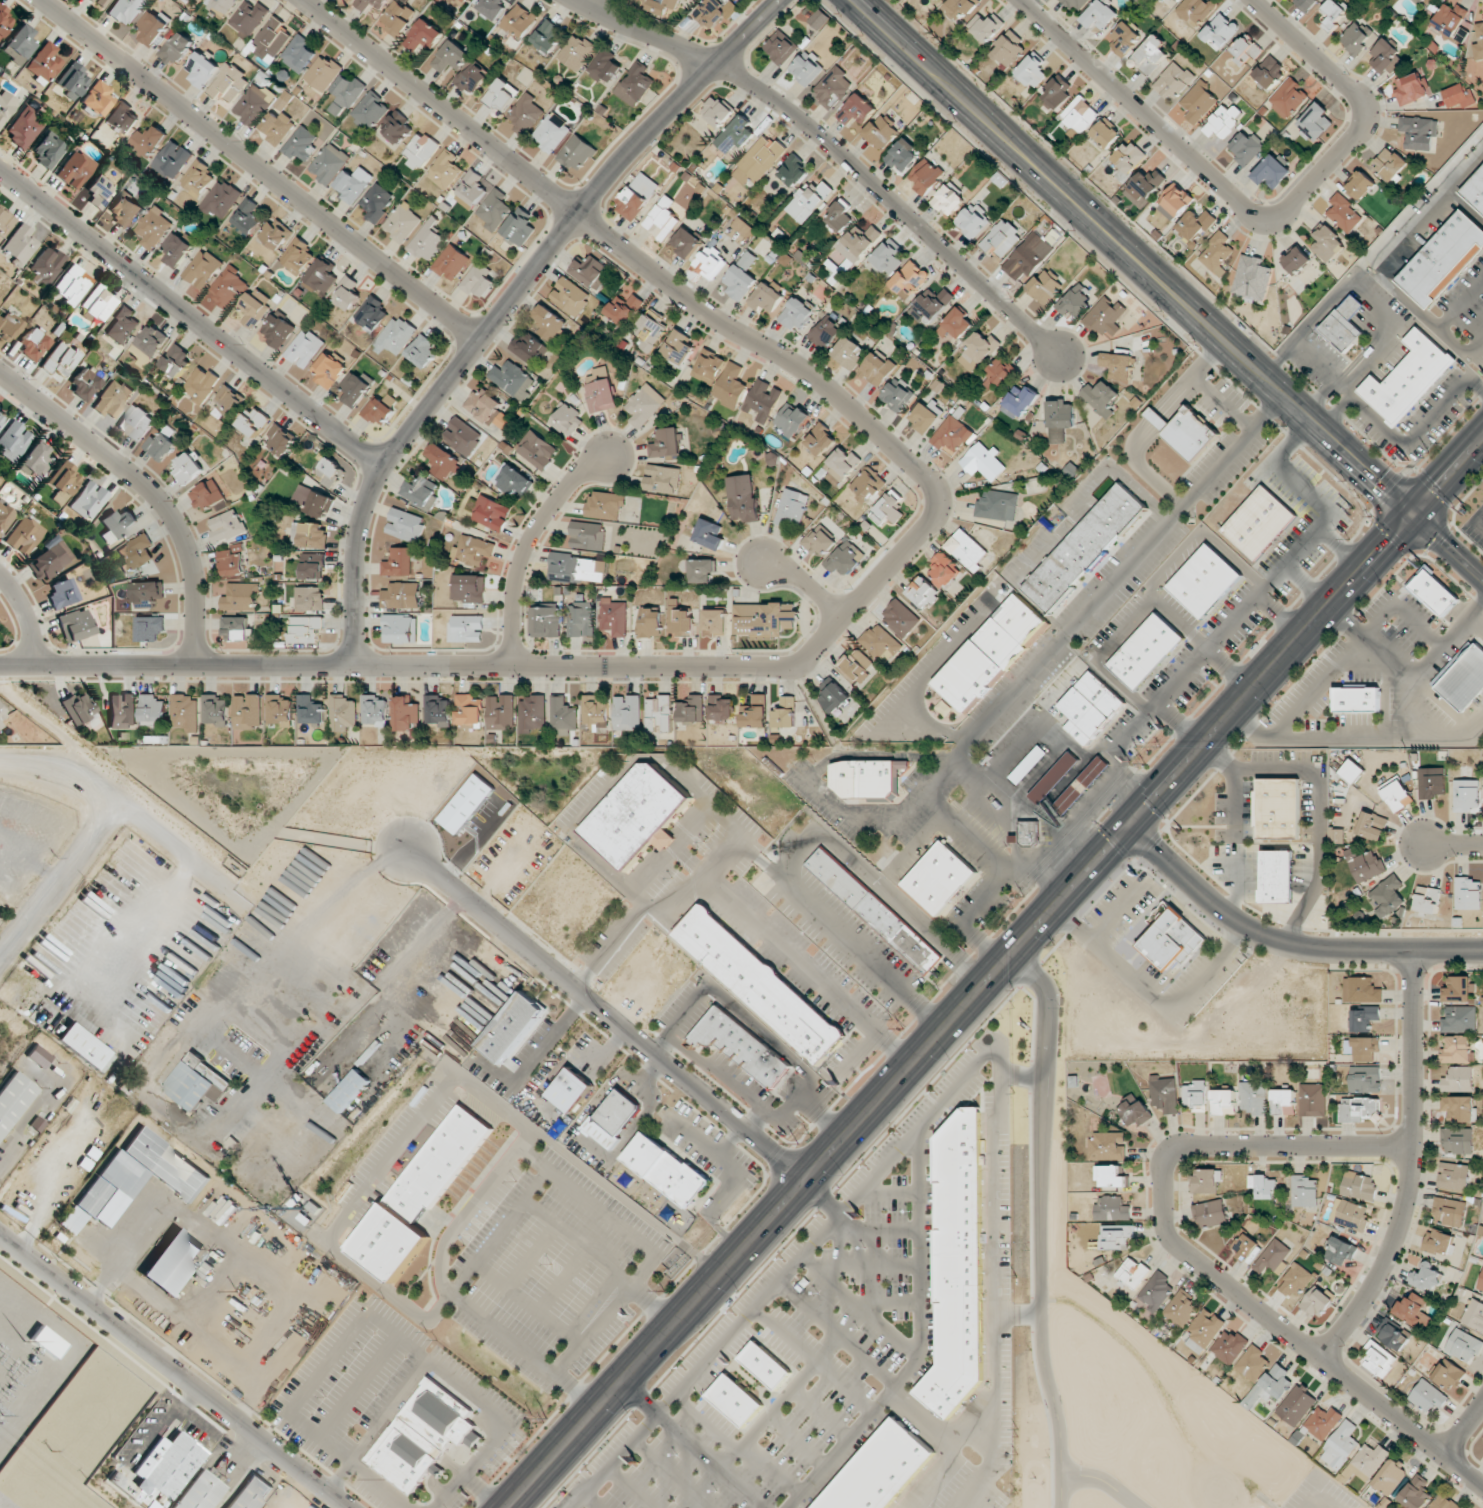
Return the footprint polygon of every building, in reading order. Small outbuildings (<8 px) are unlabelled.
[(104,10),(111,0),(89,0),(104,10)] [(147,3),(144,0),(117,0),(107,13),(128,28),(147,3)] [(206,2),(225,17),(239,0),(207,0),(206,2)] [(228,25),(249,39),(270,9),(259,2),(255,7),(245,0),(228,25)] [(388,0),(357,0),(354,4),(365,12),(371,4),(380,10),(388,0)] [(399,0),(396,0),(379,21),(399,37),(417,14),(399,0)] [(497,21),(507,6),(501,2),(503,0),(483,0),(477,8),(497,21)] [(667,16),(669,8),(676,9),(678,0),(650,0),(648,11),(667,16)] [(714,32),(746,0),(708,0),(695,13),(714,32)] [(962,23),(981,2),(979,0),(953,0),(946,8),(962,23)] [(1070,10),(1074,5),(1079,10),(1089,0),(1060,0),(1070,10)] [(1103,30),(1119,14),(1110,5),(1112,2),(1110,0),(1098,0),(1081,19),(1091,29),(1096,23),(1103,30)] [(1175,10),(1196,29),(1217,6),(1210,0),(1185,0),(1175,10)] [(1293,2),(1307,13),(1316,0),(1295,0),(1293,2)] [(1329,18),(1322,26),(1330,32),(1349,10),(1337,0),(1330,0),(1321,11),(1329,18)] [(501,26),(522,41),(539,17),(518,2),(501,26)] [(1457,4),(1455,8),(1444,2),(1432,27),(1464,43),(1471,30),(1462,26),(1470,11),(1457,4)] [(14,21),(6,14),(9,10),(0,4),(0,40),(14,21)] [(808,21),(819,31),(830,18),(820,8),(808,21)] [(170,24),(149,9),(138,24),(146,30),(140,39),(152,48),(170,24)] [(1218,52),(1240,29),(1222,12),(1200,35),(1218,52)] [(987,21),(979,13),(967,26),(987,44),(1006,23),(995,13),(987,21)] [(285,23),(274,15),(249,48),(270,64),(292,35),(282,28),(285,23)] [(444,34),(424,18),(404,43),(424,59),(444,34)] [(531,43),(549,55),(566,30),(548,18),(531,43)] [(1341,39),(1351,48),(1348,52),(1355,58),(1374,34),(1356,20),(1341,39)] [(1142,37),(1126,22),(1107,43),(1123,57),(1142,37)] [(34,32),(23,23),(1,50),(20,66),(37,45),(29,38),(34,32)] [(782,65),(799,48),(780,29),(763,47),(782,65)] [(1019,43),(1023,39),(1011,29),(997,45),(1000,47),(994,53),(1010,68),(1027,50),(1019,43)] [(160,57),(176,67),(193,40),(178,30),(160,57)] [(596,48),(575,32),(557,57),(579,73),(596,48)] [(300,74),(317,54),(306,45),(309,41),(299,33),(280,58),(300,74)] [(1161,47),(1165,42),(1156,33),(1131,59),(1150,77),(1170,56),(1161,47)] [(1264,50),(1244,34),(1231,50),(1244,61),(1249,55),(1255,61),(1264,50)] [(1375,56),(1370,62),(1387,75),(1404,52),(1383,37),(1372,54),(1375,56)] [(443,74),(451,64),(458,70),(471,55),(452,39),(431,64),(443,74)] [(54,54),(58,49),(47,40),(26,67),(47,84),(63,62),(54,54)] [(623,66),(615,61),(618,56),(605,47),(587,72),(601,82),(604,78),(612,83),(623,66)] [(192,73),(187,79),(204,89),(220,64),(199,50),(186,69),(192,73)] [(808,87),(825,67),(806,50),(788,70),(808,87)] [(1026,88),(1032,83),(1035,87),(1048,76),(1041,68),(1046,64),(1037,53),(1013,72),(1026,88)] [(327,93),(342,66),(320,54),(305,80),(327,93)] [(1253,73),(1268,89),(1287,71),(1272,55),(1253,73)] [(644,73),(647,68),(637,60),(615,93),(636,108),(655,80),(644,73)] [(82,74),(85,70),(74,61),(55,83),(66,92),(64,94),(73,101),(90,80),(82,74)] [(457,82),(474,95),(490,74),(473,61),(457,82)] [(1153,85),(1172,103),(1195,78),(1176,61),(1153,85)] [(231,106),(250,78),(228,62),(208,90),(231,106)] [(832,110),(856,84),(836,66),(812,92),(832,110)] [(1403,106),(1430,94),(1420,71),(1392,83),(1403,106)] [(332,91),(338,95),(329,110),(338,117),(345,106),(351,110),(367,85),(356,78),(353,81),(343,74),(332,91)] [(1055,111),(1076,88),(1060,74),(1039,97),(1055,111)] [(1268,102),(1287,119),(1309,96),(1299,87),(1301,85),(1291,76),(1268,102)] [(521,91),(502,77),(484,100),(502,114),(521,91)] [(100,118),(118,95),(98,79),(80,102),(100,118)] [(233,112),(255,127),(275,95),(254,81),(233,112)] [(1189,112),(1186,116),(1196,125),(1220,99),(1200,81),(1180,103),(1189,112)] [(1449,110),(1470,101),(1462,82),(1442,91),(1449,110)] [(350,115),(369,132),(391,108),(372,90),(350,115)] [(525,137),(545,111),(535,103),(537,99),(527,91),(508,117),(518,124),(514,129),(525,137)] [(1,131),(12,107),(10,106),(13,98),(0,92),(0,130),(1,131)] [(847,126),(855,118),(863,125),(877,109),(859,92),(837,116),(847,126)] [(734,112),(716,95),(701,111),(719,128),(734,112)] [(1080,135),(1100,114),(1080,95),(1060,116),(1080,135)] [(129,111),(132,107),(121,99),(106,121),(127,136),(140,119),(129,111)] [(1334,123),(1325,114),(1328,111),(1318,101),(1296,125),(1316,143),(1334,123)] [(1231,110),(1222,104),(1203,131),(1211,136),(1214,131),(1226,139),(1244,112),(1234,105),(1231,110)] [(45,123),(25,107),(3,134),(22,151),(45,123)] [(409,119),(396,109),(379,132),(399,147),(412,129),(406,124),(409,119)] [(283,113),(280,117),(271,111),(260,128),(269,134),(266,139),(278,147),(296,122),(283,113)] [(571,125),(550,112),(533,141),(554,154),(571,125)] [(749,127),(752,123),(743,114),(716,142),(729,154),(738,145),(742,149),(756,134),(749,127)] [(899,129),(879,114),(863,136),(884,151),(899,129)] [(1435,150),(1436,119),(1400,117),(1399,131),(1407,132),(1406,149),(1435,150)] [(1107,149),(1122,134),(1105,118),(1091,134),(1107,149)] [(129,143),(149,159),(169,135),(155,124),(146,135),(140,130),(129,143)] [(317,148),(312,145),(318,136),(301,125),(283,152),(294,159),(296,156),(307,163),(317,148)] [(1229,146),(1238,153),(1234,157),(1245,167),(1265,144),(1245,127),(1229,146)] [(418,172),(439,145),(421,131),(404,153),(411,158),(407,164),(418,172)] [(30,155),(49,170),(66,147),(47,132),(30,155)] [(597,151),(578,133),(558,155),(577,173),(597,151)] [(731,173),(744,185),(751,176),(758,182),(788,149),(778,140),(775,144),(765,135),(731,173)] [(894,168),(897,164),(906,172),(920,157),(912,150),(916,146),(905,136),(884,159),(894,168)] [(1111,158),(1129,175),(1147,155),(1130,138),(1111,158)] [(176,180),(192,153),(170,139),(154,167),(176,180)] [(328,186),(350,157),(330,142),(309,168),(319,175),(317,178),(328,186)] [(1409,165),(1388,146),(1372,163),(1393,182),(1409,165)] [(55,176),(76,191),(96,164),(75,148),(55,176)] [(451,160),(455,155),(447,149),(427,175),(446,190),(463,169),(451,160)] [(1263,186),(1266,182),(1275,190),(1292,171),(1273,153),(1252,176),(1263,186)] [(810,169),(793,155),(778,175),(795,188),(810,169)] [(916,188),(926,197),(946,175),(926,157),(909,175),(919,184),(916,188)] [(207,171),(211,168),(199,158),(179,182),(198,199),(215,178),(207,171)] [(373,175),(360,167),(354,175),(345,169),(335,186),(344,192),(341,198),(354,206),(373,175)] [(1482,214),(1482,167),(1459,193),(1482,214)] [(1149,177),(1143,171),(1123,192),(1141,209),(1169,180),(1157,168),(1149,177)] [(456,193),(477,206),(492,182),(471,169),(456,193)] [(1346,187),(1361,201),(1377,184),(1362,170),(1346,187)] [(615,208),(633,222),(661,186),(643,172),(615,208)] [(99,210),(116,187),(97,173),(85,190),(93,196),(88,202),(99,210)] [(222,179),(200,206),(220,222),(242,195),(222,179)] [(818,188),(811,181),(785,209),(802,225),(835,190),(825,181),(818,188)] [(375,224),(396,197),(377,182),(360,204),(370,211),(366,216),(375,224)] [(943,207),(952,216),(967,199),(949,182),(930,202),(940,211),(943,207)] [(1195,199),(1176,182),(1157,203),(1176,220),(1195,199)] [(513,208),(503,201),(508,195),(497,187),(477,214),(489,223),(486,227),(494,233),(513,208)] [(126,230),(143,207),(123,192),(106,214),(126,230)] [(1330,201),(1334,206),(1327,214),(1349,234),(1364,217),(1338,193),(1330,201)] [(675,201),(665,194),(643,226),(665,241),(681,218),(669,210),(675,201)] [(262,221),(252,212),(258,205),(249,198),(231,221),(250,236),(262,221)] [(826,219),(840,234),(858,217),(841,199),(830,209),(833,212),(826,219)] [(383,229),(404,244),(423,217),(402,202),(383,229)] [(145,237),(141,243),(153,251),(172,223),(161,215),(164,211),(154,204),(135,230),(145,237)] [(5,235),(17,219),(0,206),(0,231),(5,235)] [(974,240),(992,220),(976,206),(973,210),(969,207),(954,223),(974,240)] [(1461,207),(1395,280),(1428,310),(1482,249),(1482,227),(1461,207)] [(1217,219),(1208,209),(1200,217),(1194,210),(1177,226),(1193,242),(1217,219)] [(523,248),(538,225),(517,210),(501,233),(523,248)] [(446,238),(433,229),(440,220),(432,215),(409,248),(428,262),(446,238)] [(259,238),(281,250),(293,229),(271,216),(259,238)] [(1003,257),(1023,237),(1005,218),(979,243),(991,255),(996,250),(1003,257)] [(1,254),(24,266),(38,241),(29,237),(33,230),(19,222),(1,254)] [(1311,248),(1328,263),(1346,243),(1325,223),(1314,235),(1319,239),(1311,248)] [(856,224),(835,247),(855,265),(883,233),(873,224),(865,232),(856,224)] [(671,244),(689,259),(703,241),(685,226),(671,244)] [(1056,249),(1035,230),(1002,267),(1023,285),(1056,249)] [(1230,238),(1222,230),(1197,257),(1220,278),(1227,271),(1221,265),(1235,250),(1226,242),(1230,238)] [(164,261),(178,270),(195,245),(173,231),(163,247),(170,252),(164,261)] [(299,276),(315,255),(307,249),(310,245),(298,236),(279,260),(299,276)] [(903,262),(897,256),(903,250),(892,238),(871,258),(888,276),(903,262)] [(453,282),(471,259),(451,243),(433,267),(453,282)] [(66,260),(47,245),(31,266),(37,271),(31,280),(38,285),(41,281),(47,285),(66,260)] [(712,280),(728,261),(709,246),(694,265),(712,280)] [(1293,275),(1312,262),(1301,246),(1282,259),(1293,275)] [(183,276),(204,290),(223,262),(202,248),(183,276)] [(730,286),(726,291),(741,302),(758,279),(747,271),(758,257),(748,250),(724,282),(730,286)] [(1264,302),(1273,268),(1262,265),(1264,259),(1242,253),(1232,294),(1264,302)] [(608,266),(592,255),(586,264),(579,259),(571,272),(599,290),(607,279),(601,276),(608,266)] [(327,295),(338,277),(330,273),(335,265),(321,256),(305,281),(327,295)] [(889,283),(908,301),(931,276),(912,259),(889,283)] [(472,294),(474,291),(483,297),(498,274),(477,261),(461,288),(472,294)] [(75,306),(93,278),(69,264),(52,292),(75,306)] [(240,271),(230,264),(208,293),(229,309),(248,284),(237,275),(240,271)] [(1027,288),(1043,304),(1062,284),(1045,268),(1027,288)] [(354,291),(359,282),(346,274),(331,299),(352,311),(362,295),(354,291)] [(549,299),(578,317),(593,295),(564,276),(549,299)] [(772,317),(785,296),(763,282),(748,305),(761,313),(763,311),(772,317)] [(1071,309),(1078,317),(1090,305),(1084,298),(1090,293),(1080,283),(1055,306),(1064,316),(1071,309)] [(119,301),(97,284),(80,306),(101,323),(119,301)] [(247,314),(242,322),(255,330),(272,300),(251,288),(239,309),(247,314)] [(955,297),(945,288),(938,295),(930,288),(909,310),(927,327),(955,297)] [(605,312),(624,328),(645,302),(634,293),(626,302),(618,296),(605,312)] [(381,307),(384,302),(372,294),(354,319),(374,333),(389,313),(381,307)] [(1344,354),(1366,333),(1352,318),(1365,306),(1353,294),(1318,328),(1344,354)] [(779,319),(799,333),(816,309),(796,295),(779,319)] [(1128,310),(1119,301),(1115,305),(1105,296),(1082,321),(1094,332),(1098,328),(1111,340),(1121,328),(1116,324),(1128,310)] [(130,317),(135,310),(123,303),(113,319),(115,320),(105,335),(124,346),(139,322),(130,317)] [(532,317),(544,326),(538,332),(554,344),(569,324),(543,304),(532,317)] [(975,323),(958,307),(936,331),(943,337),(950,330),(960,340),(975,323)] [(650,354),(670,324),(649,309),(633,332),(642,338),(638,346),(650,354)] [(0,311),(0,334),(11,341),(22,324),(0,310),(0,311)] [(395,315),(376,343),(398,357),(417,329),(395,315)] [(811,340),(831,350),(843,326),(823,316),(811,340)] [(1357,391),(1396,427),(1458,360),(1419,323),(1403,340),(1414,350),(1384,382),(1374,372),(1357,391)] [(152,360),(168,339),(150,324),(133,345),(152,360)] [(17,351),(36,363),(50,340),(30,328),(17,351)] [(305,370),(325,344),(305,328),(285,354),(305,370)] [(683,367),(694,346),(685,342),(689,335),(675,328),(661,356),(683,367)] [(551,347),(524,329),(511,349),(537,368),(551,347)] [(958,359),(973,374),(1002,344),(992,334),(987,339),(979,331),(967,343),(970,346),(958,359)] [(426,369),(437,354),(430,348),(434,342),(422,333),(406,355),(426,369)] [(853,371),(863,358),(859,355),(865,349),(847,335),(832,354),(853,371)] [(54,369),(64,378),(83,354),(74,348),(72,351),(60,341),(40,366),(50,374),(54,369)] [(160,366),(181,378),(194,356),(174,344),(160,366)] [(691,375),(714,386),(726,359),(704,348),(691,375)] [(897,364),(875,349),(858,374),(880,389),(897,364)] [(310,374),(331,389),(348,365),(327,350),(310,374)] [(1100,366),(1110,367),(1109,380),(1133,381),(1134,355),(1101,353),(1100,366)] [(996,385),(1013,375),(1002,358),(986,368),(996,385)] [(496,364),(487,377),(523,403),(530,393),(526,391),(535,378),(509,360),(502,369),(496,364)] [(736,409),(748,385),(737,380),(744,367),(730,360),(712,397),(736,409)] [(593,413),(618,407),(608,365),(593,369),(594,375),(584,378),(593,413)] [(183,388),(202,404),(223,379),(210,369),(207,372),(200,367),(183,388)] [(87,403),(101,380),(83,368),(68,391),(87,403)] [(342,401),(357,410),(374,381),(352,369),(343,384),(349,387),(342,401)] [(115,421),(133,391),(111,378),(93,408),(115,421)] [(783,391),(772,386),(773,385),(759,378),(743,409),(757,416),(755,420),(766,425),(783,391)] [(880,398),(900,413),(914,394),(894,379),(880,398)] [(1121,395),(1105,380),(1096,390),(1089,384),(1080,394),(1107,419),(1116,410),(1112,405),(1121,395)] [(667,400),(647,382),(624,407),(634,415),(629,420),(640,429),(667,400)] [(1040,394),(1027,386),(1024,391),(1016,385),(1000,408),(1021,422),(1040,394)] [(479,394),(474,391),(464,407),(489,425),(504,403),(483,389),(479,394)] [(382,427),(400,402),(389,394),(384,400),(376,394),(363,413),(382,427)] [(1050,444),(1066,443),(1065,428),(1076,428),(1074,401),(1048,402),(1050,444)] [(928,434),(941,415),(922,402),(909,421),(928,434)] [(118,425),(139,442),(156,421),(135,403),(118,425)] [(552,422),(571,437),(585,417),(566,403),(552,422)] [(798,410),(787,403),(773,424),(795,439),(811,414),(800,407),(798,410)] [(1193,462),(1221,432),(1190,403),(1171,423),(1152,406),(1143,416),(1193,462)] [(251,406),(237,425),(255,438),(269,419),(251,406)] [(514,419),(500,412),(494,425),(508,432),(514,419)] [(975,433),(952,414),(931,439),(953,458),(975,433)] [(442,440),(472,456),(484,434),(455,417),(442,440)] [(13,420),(0,436),(0,453),(13,463),(33,435),(13,420)] [(269,446),(285,458),(298,438),(277,423),(269,434),(275,437),(269,446)] [(838,438),(821,423),(804,442),(821,457),(838,438)] [(649,444),(649,457),(681,456),(680,428),(658,429),(658,443),(649,444)] [(144,447),(161,463),(177,445),(160,429),(144,447)] [(516,452),(545,470),(559,448),(530,430),(516,452)] [(46,456),(51,450),(38,439),(18,464),(38,480),(53,462),(46,456)] [(973,475),(979,469),(992,482),(1007,467),(995,456),(997,455),(981,440),(960,462),(973,475)] [(426,455),(437,464),(432,470),(445,481),(454,470),(456,472),(464,463),(436,442),(426,455)] [(826,463),(842,481),(863,462),(853,450),(849,454),(843,447),(826,463)] [(175,464),(179,468),(174,473),(185,486),(205,469),(190,451),(175,464)] [(328,457),(318,473),(324,477),(321,482),(332,489),(346,469),(328,457)] [(84,475),(64,460),(46,485),(55,492),(51,498),(62,506),(84,475)] [(681,468),(647,465),(644,489),(678,493),(681,468)] [(851,486),(859,494),(856,497),(865,506),(887,482),(870,466),(851,486)] [(729,476),(732,520),(747,519),(747,522),(758,521),(755,474),(729,476)] [(435,483),(423,476),(418,484),(409,480),(402,493),(412,499),(410,503),(428,513),(439,492),(432,488),(435,483)] [(202,512),(226,499),(215,478),(191,491),(202,512)] [(68,508),(90,522),(109,494),(88,479),(68,508)] [(1022,587),(1052,616),(1151,509),(1120,481),(1022,587)] [(1255,561),(1298,516),(1264,483),(1221,528),(1255,561)] [(292,505),(326,519),(335,498),(300,484),(292,505)] [(810,495),(786,488),(775,521),(800,529),(810,495)] [(896,506),(904,498),(893,489),(870,515),(882,526),(889,518),(896,524),(905,514),(896,506)] [(1018,494),(985,489),(983,502),(977,501),(975,516),(1015,522),(1018,494)] [(624,495),(591,490),(587,516),(621,521),(624,495)] [(471,520),(503,531),(512,507),(480,495),(471,520)] [(16,515),(0,503),(0,537),(16,515)] [(426,519),(394,507),(385,532),(417,543),(426,519)] [(210,531),(216,545),(246,531),(236,509),(210,520),(214,529),(210,531)] [(140,524),(132,510),(119,518),(114,510),(99,519),(106,531),(100,535),(106,544),(140,524)] [(45,531),(25,515),(3,542),(14,550),(20,543),(30,551),(45,531)] [(720,551),(726,538),(719,536),(723,526),(703,518),(694,540),(720,551)] [(606,524),(572,522),(570,548),(604,550),(606,524)] [(326,548),(326,523),(301,523),(300,548),(326,548)] [(838,542),(819,524),(801,543),(813,554),(817,550),(824,557),(838,542)] [(988,552),(962,528),(945,546),(971,570),(988,552)] [(124,564),(120,565),(125,574),(154,560),(149,547),(154,545),(148,533),(117,549),(124,564)] [(496,542),(461,535),(459,548),(454,547),(451,560),(482,566),(484,556),(493,558),(496,542)] [(833,573),(839,568),(847,576),(866,557),(849,539),(824,563),(833,573)] [(1244,575),(1208,541),(1166,586),(1202,620),(1244,575)] [(26,559),(36,580),(74,562),(64,542),(26,559)] [(382,561),(383,576),(414,576),(414,547),(392,547),(392,561),(382,561)] [(242,554),(233,555),(232,549),(219,551),(222,577),(245,574),(242,554)] [(930,574),(944,589),(962,571),(942,550),(931,562),(936,568),(930,574)] [(325,554),(302,554),(303,579),(325,579),(325,554)] [(604,582),(607,559),(551,554),(549,580),(581,583),(582,580),(604,582)] [(690,583),(712,583),(712,574),(717,573),(717,559),(689,560),(690,583)] [(1461,597),(1425,564),(1405,586),(1442,619),(1461,597)] [(485,602),(486,575),(453,575),(452,601),(485,602)] [(925,611),(941,593),(921,575),(905,594),(925,611)] [(47,596),(54,611),(79,599),(69,577),(50,586),(54,593),(47,596)] [(164,582),(129,583),(129,598),(137,598),(137,608),(154,607),(154,598),(164,598),(164,582)] [(222,596),(222,609),(256,611),(257,584),(229,583),(228,597),(222,596)] [(420,608),(419,583),(390,583),(390,590),(382,590),(382,608),(420,608)] [(324,610),(324,587),(297,587),(297,610),(324,610)] [(933,683),(968,715),(1051,623),(1016,591),(933,683)] [(627,602),(612,602),(612,597),(601,597),(601,630),(613,630),(613,637),(627,637),(627,602)] [(904,638),(921,620),(898,598),(881,615),(904,638)] [(693,610),(678,610),(678,599),(670,599),(670,641),(679,641),(679,633),(693,633),(693,610)] [(568,637),(595,636),(594,603),(568,603),(568,637)] [(735,604),(735,635),(784,634),(784,629),(799,629),(798,611),(785,612),(785,603),(735,604)] [(533,607),(533,638),(560,637),(560,606),(533,607)] [(57,617),(66,643),(96,633),(88,607),(57,617)] [(664,610),(640,609),(640,637),(663,637),(664,610)] [(703,635),(726,636),(727,610),(703,610),(703,635)] [(1107,665),(1137,692),(1187,637),(1156,610),(1107,665)] [(417,643),(417,616),(384,615),(384,642),(417,643)] [(450,642),(483,642),(483,630),(484,630),(485,616),(450,615),(450,642)] [(324,617),(290,616),(290,643),(318,643),(318,627),(324,628),(324,617)] [(138,641),(158,642),(158,631),(165,632),(166,617),(139,617),(138,641)] [(223,617),(222,639),(249,640),(249,617),(223,617)] [(861,641),(880,658),(882,656),(889,661),(903,645),(877,622),(861,641)] [(1463,713),(1482,691),(1482,646),(1473,637),(1431,683),(1463,713)] [(860,683),(877,665),(857,647),(840,665),(860,683)] [(1058,706),(1072,719),(1065,728),(1087,748),(1127,702),(1091,669),(1058,706)] [(834,715),(851,698),(831,676),(820,687),(826,694),(820,700),(834,715)] [(1334,712),(1381,712),(1381,684),(1334,684),(1334,712)] [(60,701),(75,727),(96,714),(84,693),(75,698),(72,694),(60,701)] [(110,694),(109,727),(136,728),(136,695),(110,694)] [(165,701),(157,701),(157,694),(141,695),(142,725),(166,724),(165,701)] [(218,695),(204,694),(203,724),(228,725),(229,700),(218,699),(218,695)] [(267,694),(268,725),(293,725),(292,700),(282,700),(282,694),(267,694)] [(324,724),(324,704),(313,704),(313,695),(299,694),(299,715),(302,715),(302,723),(324,724)] [(330,694),(331,732),(348,731),(348,727),(357,727),(357,700),(346,700),(346,694),(330,694)] [(388,723),(388,700),(378,700),(378,694),(362,695),(363,723),(388,723)] [(475,694),(457,694),(456,724),(482,725),(483,700),(475,700),(475,694)] [(515,729),(514,694),(499,695),(499,696),(487,697),(489,731),(515,729)] [(720,695),(711,694),(710,719),(734,720),(735,700),(719,699),(720,695)] [(199,696),(173,695),(173,731),(198,731),(199,696)] [(235,695),(235,728),(262,729),(262,695),(235,695)] [(426,725),(451,724),(450,700),(440,700),(440,695),(425,695),(426,725)] [(598,695),(584,695),(583,725),(609,726),(609,702),(598,701),(598,695)] [(615,730),(641,729),(641,695),(626,695),(626,696),(614,696),(615,730)] [(703,722),(704,695),(689,695),(689,702),(679,702),(678,722),(703,722)] [(741,705),(742,727),(767,727),(766,695),(752,695),(752,705),(741,705)] [(396,696),(395,731),(413,731),(414,722),(420,722),(420,704),(411,704),(411,697),(396,696)] [(520,731),(546,731),(546,696),(520,697),(520,731)] [(577,730),(578,706),(566,706),(566,696),(552,696),(551,730),(560,730),(560,736),(570,736),(571,730),(577,730)] [(795,696),(780,697),(780,711),(771,711),(772,727),(796,727),(795,696)] [(647,697),(647,729),(663,729),(663,731),(670,731),(671,697),(647,697)] [(1010,777),(1018,785),(1048,753),(1040,745),(1010,777)] [(1039,805),(1081,761),(1071,751),(1029,795),(1039,805)] [(580,831),(627,873),(653,843),(663,852),(676,838),(666,829),(694,798),(648,756),(580,831)] [(1054,806),(1064,815),(1110,765),(1101,756),(1054,806)] [(1365,770),(1351,758),(1339,772),(1354,784),(1365,770)] [(831,760),(832,790),(841,790),(841,798),(898,798),(898,769),(909,769),(908,760),(831,760)] [(1419,798),(1445,798),(1444,768),(1419,768),(1419,798)] [(1379,787),(1395,813),(1415,801),(1398,775),(1379,787)] [(1301,778),(1255,778),(1255,839),(1301,839),(1301,778)] [(1480,780),(1455,780),(1454,811),(1480,812),(1480,780)] [(1381,842),(1389,820),(1364,810),(1356,833),(1381,842)] [(1039,821),(1019,821),(1020,846),(1039,845),(1039,821)] [(1330,843),(1344,844),(1344,831),(1330,830),(1330,843)] [(978,872),(942,839),(900,884),(936,917),(978,872)] [(803,867),(888,943),(910,964),(927,978),(945,956),(929,942),(907,923),(822,846),(803,867)] [(1294,849),(1261,849),(1261,903),(1294,903),(1294,849)] [(1358,884),(1385,872),(1375,849),(1358,856),(1355,850),(1345,854),(1358,884)] [(1366,895),(1385,919),(1397,910),(1401,916),(1411,909),(1397,891),(1404,885),(1395,873),(1366,895)] [(1456,910),(1481,909),(1480,879),(1456,879),(1456,910)] [(1415,911),(1438,914),(1441,889),(1418,886),(1415,911)] [(815,1069),(847,1035),(703,900),(672,934),(815,1069)] [(1147,921),(1154,927),(1172,908),(1166,901),(1147,921)] [(1182,966),(1208,939),(1174,906),(1137,945),(1165,972),(1176,961),(1182,966)] [(1473,976),(1449,976),(1449,987),(1442,988),(1442,1002),(1471,1001),(1471,993),(1474,993),(1473,976)] [(1345,1002),(1383,1002),(1383,989),(1374,989),(1374,977),(1345,977),(1345,1002)] [(505,1065),(548,1010),(523,990),(480,1046),(505,1065)] [(772,1093),(794,1065),(718,1003),(695,1031),(772,1093)] [(1441,1032),(1477,1032),(1477,1006),(1447,1007),(1447,1019),(1441,1019),(1441,1032)] [(1370,1032),(1370,1020),(1381,1020),(1380,1008),(1352,1008),(1353,1032),(1370,1032)] [(115,1055),(70,1020),(55,1040),(101,1074),(115,1055)] [(1353,1062),(1374,1062),(1374,1052),(1380,1052),(1380,1037),(1353,1037),(1353,1062)] [(43,1069),(52,1057),(34,1044),(25,1057),(43,1069)] [(235,1078),(191,1049),(164,1090),(197,1112),(208,1096),(219,1104),(235,1078)] [(570,1114),(595,1086),(572,1065),(547,1093),(570,1114)] [(1380,1066),(1350,1067),(1350,1093),(1381,1092),(1380,1066)] [(1442,1091),(1474,1091),(1473,1066),(1450,1067),(1450,1077),(1442,1078),(1442,1091)] [(341,1113),(372,1080),(359,1067),(328,1100),(341,1113)] [(38,1087),(12,1068),(0,1084),(0,1140),(38,1087)] [(1164,1115),(1178,1114),(1176,1078),(1159,1079),(1159,1075),(1150,1075),(1152,1106),(1163,1105),(1164,1115)] [(1184,1086),(1183,1104),(1194,1104),(1194,1111),(1207,1111),(1207,1080),(1195,1080),(1195,1086),(1184,1086)] [(1266,1116),(1266,1081),(1241,1082),(1241,1110),(1250,1110),(1250,1116),(1266,1116)] [(1301,1084),(1300,1116),(1326,1116),(1326,1084),(1301,1084)] [(610,1150),(644,1107),(619,1086),(583,1129),(610,1150)] [(1295,1089),(1272,1090),(1272,1114),(1285,1114),(1285,1105),(1295,1105),(1295,1089)] [(1212,1090),(1212,1115),(1235,1114),(1235,1090),(1212,1090)] [(1151,1118),(1140,1095),(1118,1106),(1129,1129),(1151,1118)] [(1476,1096),(1441,1097),(1441,1110),(1449,1110),(1450,1122),(1477,1121),(1476,1096)] [(1340,1122),(1364,1122),(1364,1116),(1379,1117),(1379,1098),(1353,1097),(1353,1105),(1340,1104),(1340,1122)] [(348,1248),(392,1283),(430,1235),(420,1227),(497,1129),(463,1102),(348,1248)] [(983,1378),(980,1106),(964,1106),(938,1140),(940,1363),(915,1393),(949,1421),(983,1378)] [(148,1173),(192,1203),(211,1175),(140,1125),(122,1151),(115,1146),(59,1226),(74,1236),(87,1216),(106,1230),(117,1214),(108,1207),(118,1192),(130,1200),(148,1173)] [(1473,1153),(1474,1129),(1444,1128),(1443,1153),(1473,1153)] [(622,1161),(688,1210),(711,1179),(645,1129),(622,1161)] [(1090,1133),(1089,1158),(1125,1159),(1126,1134),(1090,1133)] [(1471,1165),(1440,1162),(1438,1188),(1468,1191),(1471,1165)] [(1120,1165),(1098,1166),(1099,1187),(1127,1186),(1127,1176),(1121,1176),(1120,1165)] [(1191,1193),(1218,1193),(1218,1181),(1223,1181),(1223,1169),(1196,1169),(1196,1175),(1191,1175),(1191,1193)] [(1373,1201),(1378,1178),(1346,1170),(1341,1194),(1373,1201)] [(1257,1199),(1277,1199),(1277,1179),(1268,1179),(1268,1175),(1249,1174),(1249,1187),(1257,1188),(1257,1199)] [(1317,1207),(1318,1177),(1293,1177),(1293,1206),(1317,1207)] [(1131,1220),(1131,1206),(1123,1205),(1123,1196),(1096,1196),(1096,1220),(1131,1220)] [(1464,1227),(1467,1201),(1437,1198),(1434,1223),(1464,1227)] [(1335,1222),(1362,1232),(1371,1209),(1344,1199),(1335,1222)] [(1195,1203),(1198,1228),(1227,1225),(1224,1200),(1195,1203)] [(1100,1250),(1128,1250),(1128,1238),(1133,1238),(1134,1226),(1101,1225),(1100,1250)] [(140,1275),(170,1298),(207,1249),(176,1226),(140,1275)] [(1449,1256),(1455,1235),(1430,1228),(1424,1249),(1449,1256)] [(1262,1245),(1244,1232),(1231,1250),(1249,1263),(1262,1245)] [(1359,1246),(1333,1236),(1325,1258),(1343,1265),(1346,1258),(1353,1261),(1359,1246)] [(1262,1274),(1268,1266),(1279,1275),(1288,1265),(1283,1261),(1292,1251),(1276,1238),(1253,1266),(1262,1274)] [(1126,1286),(1128,1284),(1136,1290),(1151,1270),(1142,1262),(1140,1265),(1130,1257),(1114,1277),(1126,1286)] [(1434,1293),(1444,1273),(1432,1268),(1434,1263),(1426,1260),(1420,1273),(1413,1270),(1408,1281),(1434,1293)] [(1277,1288),(1289,1297),(1291,1294),(1298,1299),(1315,1275),(1296,1262),(1277,1288)] [(1157,1313),(1176,1285),(1156,1272),(1137,1299),(1157,1313)] [(1334,1300),(1315,1285),(1301,1304),(1320,1319),(1334,1300)] [(1201,1305),(1181,1289),(1163,1313),(1183,1328),(1201,1305)] [(1429,1300),(1409,1290),(1396,1315),(1422,1329),(1430,1315),(1423,1311),(1429,1300)] [(1482,1333),(1482,1303),(1472,1298),(1460,1322),(1482,1333)] [(1202,1355),(1225,1322),(1205,1307),(1188,1330),(1193,1334),(1186,1344),(1202,1355)] [(1402,1352),(1412,1335),(1389,1322),(1380,1339),(1402,1352)] [(66,1345),(42,1325),(30,1339),(55,1359),(66,1345)] [(1231,1366),(1248,1342),(1227,1327),(1211,1351),(1231,1366)] [(1457,1327),(1445,1350),(1468,1363),(1473,1354),(1478,1357),(1482,1347),(1482,1341),(1457,1327)] [(777,1391),(795,1369),(757,1337),(739,1359),(777,1391)] [(1398,1359),(1373,1339),(1364,1349),(1371,1355),(1364,1363),(1383,1378),(1398,1359)] [(1262,1355),(1264,1352),(1254,1343),(1235,1366),(1254,1382),(1270,1362),(1262,1355)] [(1433,1379),(1456,1390),(1466,1370),(1443,1358),(1433,1379)] [(1281,1400),(1293,1382),(1286,1377),(1289,1372),(1275,1361),(1244,1405),(1252,1411),(1261,1397),(1268,1402),(1273,1394),(1281,1400)] [(766,1404),(728,1370),(706,1395),(743,1429),(766,1404)] [(366,1460),(411,1494),(432,1466),(434,1467),(454,1441),(470,1453),(483,1437),(475,1431),(478,1427),(469,1420),(477,1410),(431,1375),(366,1460)] [(1409,1399),(1427,1412),(1432,1404),(1441,1410),(1450,1397),(1423,1378),(1409,1399)] [(1277,1412),(1296,1427),(1319,1399),(1300,1383),(1277,1412)] [(1332,1407),(1329,1413),(1318,1406),(1304,1427),(1326,1441),(1343,1414),(1332,1407)] [(940,1455),(891,1413),(810,1507),(895,1507),(940,1455)] [(1361,1443),(1351,1436),(1358,1427),(1348,1419),(1320,1455),(1339,1471),(1361,1443)] [(178,1431),(170,1443),(161,1436),(150,1451),(157,1456),(141,1479),(149,1485),(144,1493),(113,1470),(106,1481),(143,1507),(145,1507),(157,1491),(171,1502),(207,1452),(178,1431)] [(1380,1444),(1376,1450),(1367,1443),(1346,1469),(1366,1484),(1391,1452),(1380,1444)] [(1410,1472),(1393,1458),(1373,1483),(1390,1497),(1410,1472)] [(227,1487),(202,1468),(171,1507),(211,1507),(227,1487)] [(274,1487),(254,1472),(226,1507),(258,1507),(274,1487)] [(1419,1474),(1398,1498),(1409,1507),(1423,1507),(1434,1496),(1425,1488),(1430,1483),(1419,1474)] [(1463,1507),(1441,1492),(1429,1507),(1462,1507),(1463,1507)]
